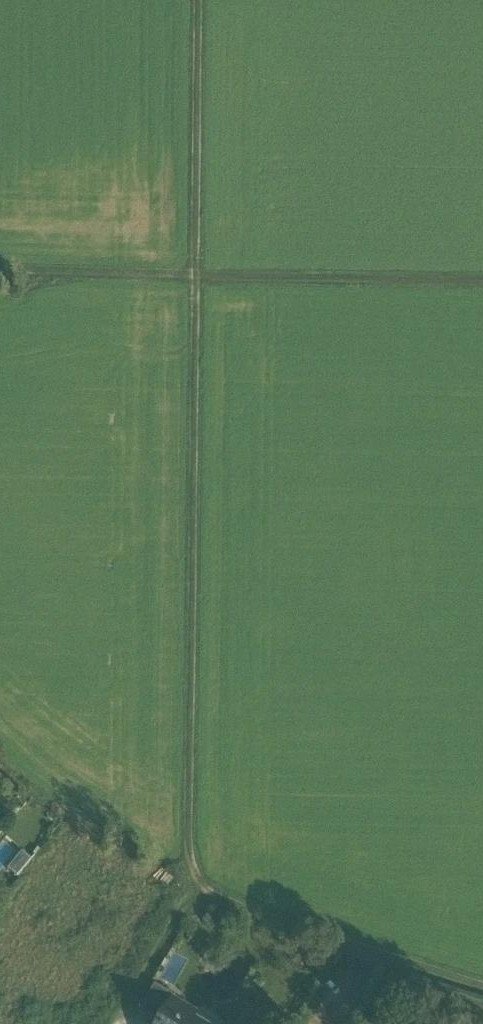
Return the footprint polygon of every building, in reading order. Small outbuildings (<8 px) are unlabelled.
[(176,997),(155,985),(140,1011),(160,1023),(172,1002),(173,1003),(176,997)] [(172,1002),(160,1023),(197,1023),(194,1022),(197,1017),(173,1003),(172,1002)]
